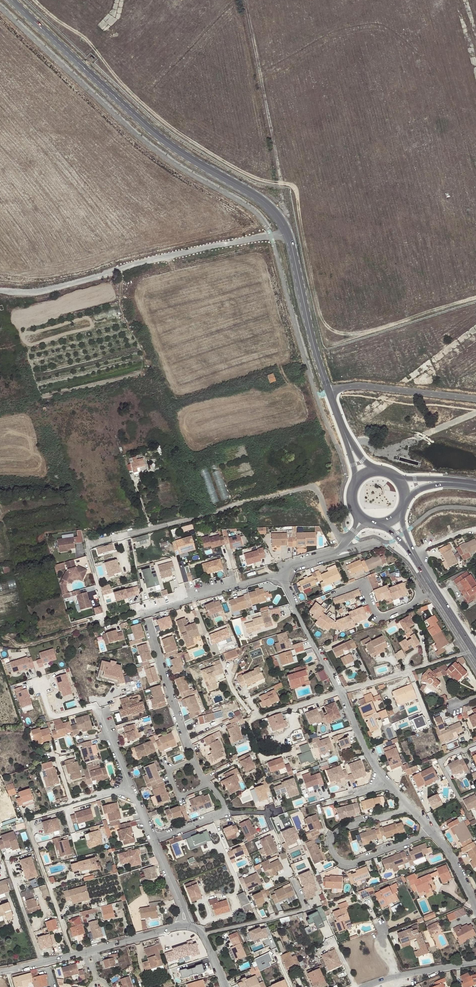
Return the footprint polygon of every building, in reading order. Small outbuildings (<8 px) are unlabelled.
[(275,382),(272,375),(267,377),(270,384),(275,382)] [(131,464),(125,466),(127,472),(133,471),(133,470),(136,469),(136,471),(141,470),(141,467),(145,466),(143,459),(137,461),(136,460),(130,461),(131,464)] [(218,464),(211,466),(220,491),(226,489),(218,464)] [(211,503),(219,501),(213,482),(208,467),(201,469),(211,503)] [(292,548),(292,538),(287,538),(287,534),(271,534),(272,547),(278,546),(280,546),(287,546),(287,548),(292,548)] [(292,538),(292,548),(296,548),(296,546),(306,546),(315,545),(315,540),(312,534),(296,534),(296,538),(292,538)] [(148,535),(136,538),(137,543),(149,540),(148,535)] [(224,538),(223,536),(219,537),(219,536),(209,539),(209,537),(201,539),(204,549),(211,547),(214,546),(214,548),(226,545),(224,538)] [(243,546),(240,536),(228,539),(228,537),(224,538),(226,545),(229,544),(231,550),(243,546)] [(79,544),(78,537),(57,540),(58,553),(68,552),(67,550),(74,549),(74,545),(79,544)] [(177,546),(173,547),(176,556),(180,555),(179,553),(187,551),(188,553),(196,550),(192,537),(176,542),(177,545),(177,546)] [(464,561),(472,558),(470,554),(475,552),(475,541),(475,540),(456,550),(464,561)] [(438,548),(445,560),(448,567),(458,562),(451,549),(452,548),(449,543),(438,548)] [(112,546),(97,550),(99,555),(114,551),(112,546)] [(258,551),(244,555),(247,565),(261,561),(261,559),(266,557),(263,548),(258,549),(258,551)] [(364,561),(368,571),(383,565),(382,564),(386,562),(383,556),(379,557),(379,555),(364,561)] [(223,570),(220,560),(202,565),(205,574),(212,572),(213,573),(223,570)] [(368,571),(364,561),(363,560),(360,562),(360,561),(346,566),(349,575),(363,570),(364,573),(368,571)] [(74,565),(73,561),(65,563),(68,573),(66,572),(61,580),(67,583),(70,579),(77,577),(82,579),(86,571),(78,567),(77,569),(76,570),(75,571),(73,570),(72,565),(74,565)] [(109,579),(113,577),(113,576),(120,574),(120,573),(116,561),(105,564),(109,579)] [(172,562),(158,566),(162,578),(173,575),(172,572),(175,571),(172,562)] [(150,568),(142,571),(148,589),(159,585),(156,573),(152,575),(150,568)] [(314,573),(318,582),(321,580),(322,582),(319,584),(321,588),(340,580),(335,570),(320,576),(318,572),(314,573)] [(454,581),(467,572),(466,570),(451,577),(454,581)] [(467,572),(454,581),(457,585),(460,583),(470,597),(466,599),(468,603),(475,598),(475,583),(471,575),(470,576),(467,572)] [(314,583),(318,582),(314,573),(310,575),(311,577),(295,584),(296,587),(299,585),(301,591),(308,588),(315,585),(314,583)] [(374,576),(368,578),(378,601),(385,598),(391,596),(392,598),(392,599),(403,595),(406,594),(403,584),(388,589),(387,586),(380,589),(374,576)] [(457,585),(466,599),(470,597),(460,583),(457,585)] [(104,594),(112,592),(110,584),(102,585),(104,594)] [(79,590),(72,593),(73,597),(76,596),(81,611),(90,608),(88,601),(89,601),(87,593),(80,595),(79,590)] [(260,591),(255,592),(243,596),(243,598),(228,602),(231,613),(252,607),(251,606),(266,602),(267,603),(270,602),(267,593),(264,594),(263,590),(260,591)] [(358,590),(333,600),(336,605),(361,596),(358,590)] [(131,592),(112,597),(114,605),(126,602),(125,601),(133,599),(131,592)] [(310,612),(314,615),(319,619),(317,621),(317,622),(325,629),(329,631),(330,629),(340,631),(344,630),(354,626),(353,625),(352,623),(366,618),(365,613),(369,612),(366,606),(348,613),(350,616),(336,622),(337,624),(334,623),(323,614),(325,610),(316,603),(310,612)] [(215,607),(214,605),(214,604),(205,608),(210,618),(218,614),(218,613),(223,611),(220,604),(215,607)] [(101,605),(94,607),(95,614),(102,612),(101,605)] [(272,616),(281,614),(279,607),(271,609),(272,616)] [(436,622),(432,616),(426,619),(432,628),(428,630),(436,644),(439,649),(437,651),(436,652),(438,656),(445,651),(443,647),(448,644),(441,632),(441,631),(436,622)] [(404,631),(410,628),(414,625),(409,617),(399,622),(404,631)] [(170,618),(157,622),(161,632),(170,629),(169,627),(173,625),(170,618)] [(188,627),(187,625),(185,618),(176,622),(179,630),(185,628),(187,633),(182,635),(185,646),(194,643),(192,639),(191,637),(188,638),(188,636),(193,634),(194,636),(199,634),(195,624),(191,625),(188,627)] [(246,634),(255,632),(255,630),(260,628),(264,627),(265,629),(272,627),(270,620),(263,622),(261,618),(252,621),(253,623),(244,625),(246,634)] [(325,629),(317,622),(315,624),(324,630),(325,629)] [(135,642),(136,645),(142,643),(141,640),(145,638),(140,624),(131,627),(136,641),(135,642)] [(416,646),(420,644),(410,628),(404,631),(406,634),(409,633),(411,636),(409,637),(411,639),(407,641),(406,639),(401,642),(405,649),(412,645),(415,643),(416,646)] [(115,629),(106,632),(109,642),(118,640),(116,632),(115,629)] [(227,630),(215,634),(218,643),(230,639),(227,630)] [(286,632),(277,635),(282,651),(292,648),(286,632)] [(181,657),(184,655),(183,651),(178,653),(177,650),(178,649),(173,636),(163,639),(165,647),(167,646),(169,652),(170,656),(173,655),(175,658),(171,660),(173,666),(174,668),(172,669),(174,674),(183,671),(181,667),(184,666),(181,657)] [(206,639),(208,646),(216,644),(213,636),(206,639)] [(366,646),(371,656),(384,650),(388,648),(383,638),(372,642),(370,638),(361,642),(364,647),(366,646)] [(344,658),(348,665),(354,662),(350,655),(348,651),(351,650),(352,651),(357,648),(353,641),(332,651),(336,659),(342,656),(344,657),(345,658),(344,658)] [(147,645),(137,648),(143,664),(141,665),(142,668),(143,668),(144,671),(145,671),(150,685),(159,682),(154,668),(151,669),(150,666),(149,666),(148,663),(152,661),(147,645)] [(236,649),(224,654),(227,661),(239,656),(236,649)] [(402,649),(395,653),(399,660),(406,656),(402,649)] [(384,650),(371,656),(372,659),(385,653),(384,650)] [(44,665),(57,661),(54,651),(40,655),(42,660),(37,662),(39,669),(44,668),(44,665)] [(290,651),(279,654),(283,665),(294,662),(290,651)] [(467,662),(463,656),(458,658),(463,665),(467,662)] [(35,667),(32,657),(28,658),(27,657),(10,662),(13,672),(30,667),(30,668),(35,667)] [(276,659),(272,661),(276,670),(280,668),(276,659)] [(205,679),(206,682),(208,682),(210,686),(207,687),(209,692),(216,689),(215,686),(217,685),(215,679),(212,680),(211,677),(212,675),(214,675),(215,677),(225,673),(220,660),(215,663),(216,666),(202,671),(205,679)] [(114,683),(119,687),(118,681),(103,678),(104,673),(102,672),(104,665),(110,666),(111,664),(102,662),(98,679),(114,683)] [(119,687),(125,685),(120,669),(114,667),(115,665),(115,664),(111,663),(111,664),(110,666),(104,665),(102,672),(104,673),(103,678),(118,681),(119,687)] [(455,663),(448,669),(459,681),(463,678),(467,674),(458,664),(458,665),(455,663)] [(307,665),(294,669),(295,674),(288,676),(291,686),(301,684),(299,678),(308,676),(307,672),(308,671),(307,665)] [(237,678),(241,685),(245,683),(247,685),(255,681),(255,682),(265,678),(259,667),(254,669),(255,671),(242,676),(242,674),(238,676),(237,678)] [(426,673),(423,676),(422,680),(428,681),(428,682),(428,683),(428,684),(429,685),(430,685),(431,685),(432,684),(433,683),(437,687),(441,683),(436,678),(438,677),(439,677),(443,675),(440,668),(432,671),(428,675),(426,673)] [(323,682),(329,678),(324,671),(324,669),(318,672),(323,682)] [(459,681),(448,669),(446,671),(457,683),(459,681)] [(134,681),(140,679),(137,672),(131,675),(134,681)] [(63,697),(72,695),(66,674),(55,678),(59,690),(60,689),(61,692),(63,697)] [(339,677),(344,687),(348,686),(343,675),(339,677)] [(185,676),(175,679),(180,693),(183,692),(184,697),(194,694),(192,689),(189,689),(185,676)] [(301,684),(291,686),(291,688),(310,684),(308,676),(299,678),(301,684)] [(275,692),(284,688),(282,684),(273,687),(275,690),(260,696),(262,702),(260,703),(262,707),(266,706),(266,707),(272,705),(271,703),(275,702),(275,699),(278,698),(275,692)] [(411,684),(395,691),(397,697),(399,701),(404,699),(405,700),(416,695),(411,684)] [(167,708),(160,686),(151,689),(156,705),(153,706),(155,711),(161,709),(163,708),(166,707),(167,708)] [(21,708),(32,705),(27,689),(23,690),(22,687),(15,689),(21,708)] [(384,718),(381,711),(377,713),(372,702),(375,701),(373,694),(365,697),(367,704),(361,706),(364,715),(366,715),(368,722),(366,722),(368,727),(370,730),(379,727),(376,719),(380,717),(381,719),(384,718)] [(194,718),(200,715),(198,711),(200,711),(194,695),(185,699),(188,706),(190,713),(189,714),(191,719),(194,718)] [(417,698),(416,695),(405,700),(404,699),(399,701),(400,704),(417,698)] [(127,699),(120,701),(122,710),(119,711),(121,718),(144,711),(142,703),(139,704),(138,699),(128,702),(127,699)] [(327,721),(328,724),(332,723),(331,721),(331,720),(341,716),(335,703),(325,707),(328,714),(324,716),(327,721)] [(324,716),(324,713),(320,715),(317,709),(305,713),(310,725),(316,722),(322,720),(322,722),(323,723),(327,721),(324,716)] [(199,717),(201,724),(211,722),(210,721),(215,720),(213,714),(212,710),(205,713),(206,716),(199,717)] [(269,723),(273,722),(274,726),(271,727),(272,731),(286,727),(284,723),(281,713),(262,720),(263,724),(269,723)] [(419,713),(408,718),(409,722),(413,720),(418,730),(428,725),(423,716),(421,717),(419,713)] [(73,733),(74,737),(80,735),(80,731),(93,727),(89,716),(76,720),(78,726),(71,727),(73,733)] [(464,731),(460,722),(445,728),(441,716),(435,718),(438,727),(440,732),(442,732),(445,741),(454,737),(453,733),(456,732),(457,734),(464,731)] [(384,725),(391,723),(389,717),(382,719),(384,725)] [(71,727),(70,723),(55,727),(56,731),(52,732),(55,740),(59,739),(58,737),(65,735),(73,733),(71,727)] [(245,739),(240,725),(237,727),(236,723),(227,726),(228,730),(230,729),(233,737),(235,743),(245,739)] [(123,727),(125,733),(127,737),(128,741),(136,739),(133,731),(135,730),(133,724),(123,727)] [(435,728),(441,742),(445,741),(442,732),(440,732),(438,727),(435,728)] [(32,732),(36,744),(43,742),(44,744),(52,741),(49,729),(41,732),(40,729),(32,732)] [(156,743),(159,752),(163,751),(163,749),(170,746),(171,747),(171,748),(177,746),(171,733),(158,738),(159,741),(155,743),(156,743)] [(217,741),(213,734),(205,739),(208,746),(210,745),(211,747),(213,750),(211,751),(216,761),(224,756),(221,750),(223,749),(219,740),(217,741)] [(343,734),(333,737),(335,743),(339,742),(342,750),(346,749),(351,747),(348,738),(344,739),(343,734)] [(151,742),(134,749),(138,758),(144,755),(145,757),(155,752),(152,745),(156,743),(155,743),(153,737),(149,738),(151,742)] [(319,737),(311,740),(312,744),(316,743),(319,753),(328,751),(333,749),(329,738),(320,741),(319,737)] [(93,749),(91,743),(83,746),(84,751),(82,751),(86,765),(96,763),(92,749),(93,749)] [(395,745),(386,748),(387,752),(385,753),(390,767),(393,766),(394,769),(401,766),(403,766),(399,755),(395,745)] [(311,752),(299,757),(301,764),(309,762),(310,764),(315,762),(311,752)] [(250,758),(248,754),(238,759),(240,763),(241,763),(243,767),(245,772),(254,767),(250,759),(250,758)] [(282,757),(268,762),(272,772),(286,767),(282,757)] [(459,759),(449,765),(454,774),(464,769),(466,772),(470,770),(464,758),(460,761),(459,759)] [(64,762),(66,766),(68,765),(70,774),(73,781),(82,778),(77,762),(75,763),(73,759),(64,762)] [(350,780),(351,785),(355,783),(355,781),(359,779),(359,778),(366,775),(361,761),(349,766),(352,775),(348,776),(350,780)] [(45,772),(47,778),(50,788),(59,785),(55,769),(52,769),(51,764),(42,767),(43,772),(45,772)] [(152,787),(163,782),(162,779),(160,779),(154,764),(144,768),(147,776),(150,784),(152,787)] [(410,769),(406,770),(408,774),(408,775),(419,771),(417,765),(410,769)] [(348,776),(347,771),(343,773),(341,767),(327,772),(331,783),(336,782),(340,780),(345,778),(346,782),(350,780),(348,776)] [(413,777),(419,787),(426,784),(425,782),(438,776),(433,767),(413,777)] [(239,774),(237,769),(224,775),(226,780),(223,781),(226,788),(227,788),(230,795),(240,791),(236,783),(233,776),(236,775),(239,774)] [(86,777),(88,786),(94,785),(93,782),(97,781),(101,780),(102,783),(110,780),(107,771),(103,772),(102,770),(90,774),(91,776),(86,777)] [(304,780),(307,789),(319,785),(316,776),(304,780)] [(426,784),(419,787),(419,789),(440,780),(438,776),(425,782),(426,784)] [(11,779),(4,781),(7,791),(14,789),(11,779)] [(293,796),(299,794),(294,779),(282,784),(282,786),(283,789),(286,787),(288,792),(291,791),(293,796)] [(268,785),(266,781),(262,783),(263,786),(255,789),(260,802),(268,799),(266,793),(265,791),(269,789),(268,785)] [(164,786),(163,782),(152,787),(153,791),(152,791),(155,797),(158,805),(170,801),(164,786)] [(282,786),(279,787),(282,794),(288,792),(286,787),(283,789),(282,786)] [(9,795),(9,797),(16,794),(14,789),(7,791),(9,795)] [(29,790),(19,793),(20,798),(17,799),(19,807),(23,805),(23,807),(34,803),(29,790)] [(464,800),(469,810),(475,806),(475,795),(475,794),(464,800)] [(201,799),(200,797),(189,801),(192,807),(190,808),(193,813),(204,808),(205,810),(213,807),(208,796),(204,798),(201,799)] [(381,798),(363,803),(365,811),(369,810),(377,808),(377,807),(383,805),(381,798)] [(430,802),(434,810),(444,804),(442,801),(440,802),(438,798),(430,802)] [(116,812),(114,804),(103,807),(104,815),(108,814),(109,820),(111,827),(118,826),(120,825),(118,820),(121,820),(119,811),(116,812)] [(356,814),(361,813),(359,804),(337,809),(340,820),(348,817),(349,819),(357,816),(356,814)] [(188,817),(184,806),(179,808),(178,807),(170,811),(169,810),(164,811),(168,822),(173,820),(181,817),(183,819),(188,817)] [(77,824),(93,820),(90,809),(74,813),(75,815),(70,816),(72,823),(77,822),(77,824)] [(315,841),(316,840),(314,837),(320,835),(319,831),(323,830),(317,815),(306,820),(312,834),(308,836),(311,843),(315,841)] [(60,830),(57,819),(41,823),(45,835),(60,830)] [(449,825),(451,829),(453,827),(457,834),(459,833),(464,842),(462,843),(464,848),(473,843),(471,838),(473,837),(464,822),(461,823),(459,819),(449,825)] [(239,825),(248,842),(255,839),(253,836),(256,835),(252,828),(249,820),(239,825)] [(25,822),(13,825),(14,830),(26,827),(25,822)] [(120,825),(118,826),(119,831),(120,831),(122,841),(124,846),(134,843),(133,838),(132,839),(129,829),(131,828),(130,823),(120,825)] [(380,829),(380,830),(383,837),(386,836),(387,839),(394,837),(393,834),(395,833),(396,835),(401,834),(401,835),(406,833),(404,824),(398,826),(398,825),(384,829),(384,828),(380,829)] [(102,839),(98,826),(90,828),(91,833),(88,834),(92,847),(102,845),(100,840),(102,839)] [(238,832),(235,826),(232,827),(231,826),(223,830),(227,838),(238,832)] [(297,841),(300,840),(296,828),(283,834),(290,851),(299,847),(297,841)] [(196,830),(186,834),(188,839),(198,835),(196,830)] [(361,835),(364,844),(379,839),(380,841),(383,839),(383,837),(380,830),(377,831),(376,830),(361,835)] [(0,841),(0,846),(1,849),(6,848),(6,846),(11,844),(12,846),(13,851),(20,848),(15,832),(2,836),(3,840),(0,841)] [(188,839),(191,847),(202,844),(211,840),(207,832),(203,833),(203,834),(199,836),(199,835),(198,835),(188,839)] [(270,835),(260,841),(267,856),(278,851),(270,835)] [(60,837),(56,839),(62,857),(72,855),(68,839),(61,841),(60,837)] [(62,857),(56,839),(52,840),(53,844),(54,843),(56,843),(58,850),(60,858),(62,857)] [(311,843),(307,844),(316,865),(325,862),(321,854),(317,845),(316,845),(315,841),(311,843)] [(473,843),(464,848),(466,852),(469,851),(474,861),(475,865),(475,845),(475,842),(473,843)] [(410,862),(412,865),(415,864),(414,861),(426,856),(425,854),(430,852),(426,843),(418,847),(418,849),(414,851),(410,852),(411,855),(408,856),(410,862)] [(247,851),(245,846),(227,853),(231,861),(241,856),(240,855),(247,851)] [(137,850),(118,854),(121,865),(130,862),(133,862),(134,866),(141,865),(137,850)] [(408,856),(406,851),(383,860),(386,869),(391,868),(392,869),(410,862),(408,856)] [(27,874),(23,875),(25,881),(38,877),(32,857),(20,860),(24,872),(26,871),(27,874)] [(80,869),(80,871),(91,867),(92,871),(98,870),(94,858),(71,865),(72,871),(80,869)] [(271,864),(268,860),(261,864),(263,868),(266,867),(271,876),(277,873),(279,872),(275,862),(271,864)] [(279,860),(275,862),(279,872),(283,870),(279,860)] [(436,869),(438,871),(439,875),(442,882),(448,880),(452,878),(446,865),(436,869)] [(352,872),(348,874),(352,882),(355,881),(356,883),(372,877),(368,866),(359,869),(360,871),(357,872),(353,874),(352,872)] [(157,878),(154,867),(143,870),(145,878),(142,879),(144,886),(158,882),(157,878)] [(304,888),(302,888),(307,898),(315,894),(314,893),(312,887),(316,886),(310,871),(299,876),(304,888)] [(129,873),(120,875),(122,882),(131,879),(130,875),(129,873)] [(239,879),(242,885),(244,890),(248,889),(249,890),(263,884),(257,873),(244,879),(243,877),(239,879)] [(409,881),(412,889),(416,887),(417,891),(420,897),(426,894),(424,891),(431,888),(430,885),(429,882),(433,880),(432,878),(430,875),(415,881),(414,879),(409,881)] [(343,877),(335,877),(335,878),(331,878),(326,878),(327,889),(343,889),(343,877)] [(0,883),(0,896),(10,892),(6,880),(0,883)] [(185,885),(191,899),(196,897),(197,899),(202,897),(196,881),(185,885)] [(44,897),(50,895),(46,884),(40,886),(44,897)] [(396,884),(375,894),(381,906),(387,904),(386,902),(398,897),(396,893),(398,892),(397,889),(398,887),(396,884)] [(293,886),(287,889),(291,897),(297,895),(293,886)] [(85,887),(72,890),(76,900),(83,899),(84,901),(89,900),(85,887)] [(291,897),(287,889),(286,889),(285,887),(276,891),(277,894),(273,896),(277,904),(281,902),(280,900),(285,898),(288,896),(289,898),(291,897)] [(35,888),(23,893),(24,897),(33,895),(37,894),(35,888)] [(264,898),(268,896),(265,889),(261,891),(261,892),(254,896),(255,900),(258,905),(266,901),(264,898)] [(362,900),(370,896),(369,893),(367,889),(359,892),(362,900)] [(76,900),(72,890),(64,892),(66,901),(71,900),(72,901),(76,900)] [(246,912),(253,909),(245,892),(237,895),(242,906),(243,906),(246,912)] [(33,897),(25,899),(27,904),(26,905),(28,910),(37,907),(35,901),(35,902),(33,897)] [(216,899),(209,901),(210,905),(213,905),(216,915),(230,911),(227,900),(219,903),(217,899),(216,899)] [(159,901),(147,903),(148,907),(138,909),(140,919),(150,917),(157,916),(155,910),(153,910),(153,906),(154,906),(160,905),(159,901)] [(343,919),(349,918),(345,908),(348,907),(347,902),(338,905),(340,910),(333,912),(336,921),(335,921),(339,932),(345,930),(343,924),(345,924),(343,919)] [(5,913),(6,916),(7,920),(14,918),(9,904),(0,907),(0,914),(5,913)] [(111,904),(100,907),(104,920),(115,917),(112,908),(111,904)] [(327,919),(321,906),(316,908),(317,912),(308,916),(310,920),(308,921),(310,926),(314,924),(317,932),(324,929),(321,922),(327,919)] [(464,908),(454,912),(457,919),(466,915),(464,908)] [(426,921),(437,916),(435,911),(424,916),(426,921)] [(57,922),(58,921),(57,919),(45,923),(48,932),(59,929),(57,922)] [(96,920),(88,922),(93,940),(103,937),(100,928),(98,928),(96,920)] [(439,921),(427,926),(429,932),(441,928),(439,921)] [(74,922),(67,924),(68,929),(70,929),(73,938),(84,934),(82,925),(75,927),(74,922)] [(460,944),(466,941),(465,939),(475,933),(471,924),(463,929),(461,925),(454,928),(459,939),(457,939),(460,944)] [(290,943),(297,940),(293,926),(286,929),(290,943)] [(259,927),(249,932),(253,939),(260,935),(261,938),(267,936),(268,938),(272,936),(267,927),(260,930),(259,927)] [(413,931),(412,928),(398,934),(401,944),(410,941),(410,939),(416,937),(421,950),(414,952),(416,957),(428,953),(420,933),(418,933),(417,930),(413,931)] [(229,935),(232,942),(235,941),(237,944),(234,946),(231,947),(237,960),(247,956),(235,932),(229,935)] [(163,953),(167,963),(190,955),(191,957),(198,955),(194,945),(191,946),(189,941),(183,944),(184,946),(163,953)] [(162,950),(160,944),(144,949),(146,955),(146,954),(148,961),(143,963),(146,972),(151,971),(151,972),(163,968),(158,951),(162,950)] [(328,969),(341,963),(334,949),(321,956),(322,958),(319,960),(323,969),(327,967),(328,969)] [(301,965),(296,953),(292,955),(289,951),(281,955),(286,967),(290,965),(295,963),(296,965),(297,967),(301,965)] [(269,953),(255,959),(258,965),(260,971),(271,966),(269,962),(272,961),(269,953)] [(103,962),(105,970),(115,968),(113,960),(118,958),(117,955),(108,957),(109,960),(103,962)] [(194,967),(191,968),(193,976),(203,973),(201,966),(197,964),(195,965),(194,967)] [(77,965),(62,969),(64,979),(79,975),(81,981),(86,980),(83,971),(79,972),(77,965)] [(258,965),(249,969),(252,975),(260,971),(258,965)] [(180,972),(182,979),(193,976),(191,968),(187,969),(185,968),(182,969),(180,972)] [(314,985),(318,984),(320,983),(325,980),(319,969),(308,973),(314,985)] [(31,974),(32,980),(34,986),(43,986),(48,986),(46,978),(48,978),(47,974),(38,977),(36,973),(31,974)] [(472,976),(470,977),(468,973),(460,977),(463,983),(462,984),(463,986),(470,986),(474,985),(474,984),(475,984),(475,975),(472,976)] [(12,978),(14,986),(15,986),(29,986),(28,984),(27,981),(32,980),(31,974),(18,977),(12,978)] [(256,975),(246,980),(245,977),(241,979),(242,981),(239,983),(241,986),(261,986),(256,975)] [(121,980),(123,986),(132,986),(129,977),(121,980)] [(442,984),(446,982),(444,978),(434,983),(436,986),(434,986),(443,986),(442,984)]
